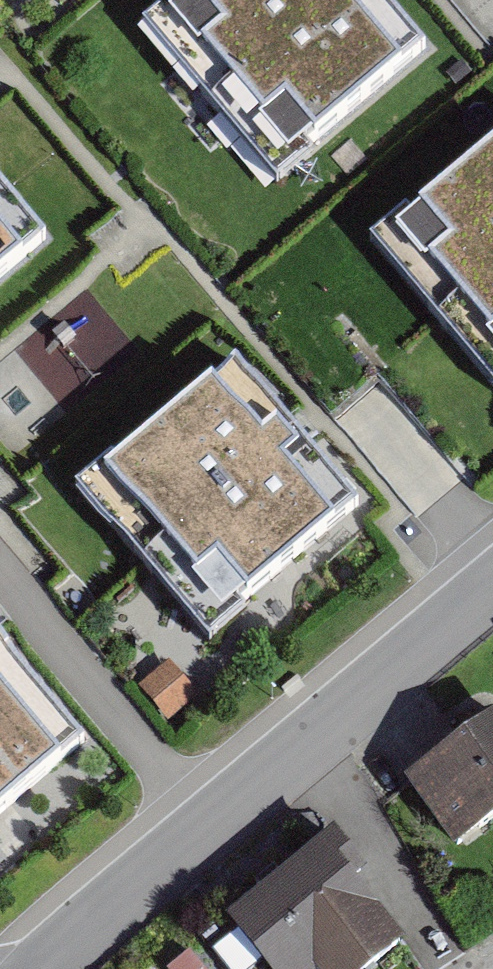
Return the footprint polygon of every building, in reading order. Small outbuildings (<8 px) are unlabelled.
[(148,17),(281,175),(423,56),(375,0),(168,0),(148,17)] [(373,235),(492,378),(492,136),(373,235)] [(58,244),(0,175),(0,292),(58,244)] [(70,401),(144,350),(98,284),(24,334),(70,401)] [(219,337),(91,444),(228,608),(356,501),(291,423),(219,337)] [(50,746),(0,686),(0,788),(50,746)] [(401,778),(457,851),(492,823),(492,712),(491,710),(401,778)] [(227,916),(270,968),(381,968),(414,942),(328,835),(227,916)] [(190,947),(175,968),(222,968),(190,947)]
